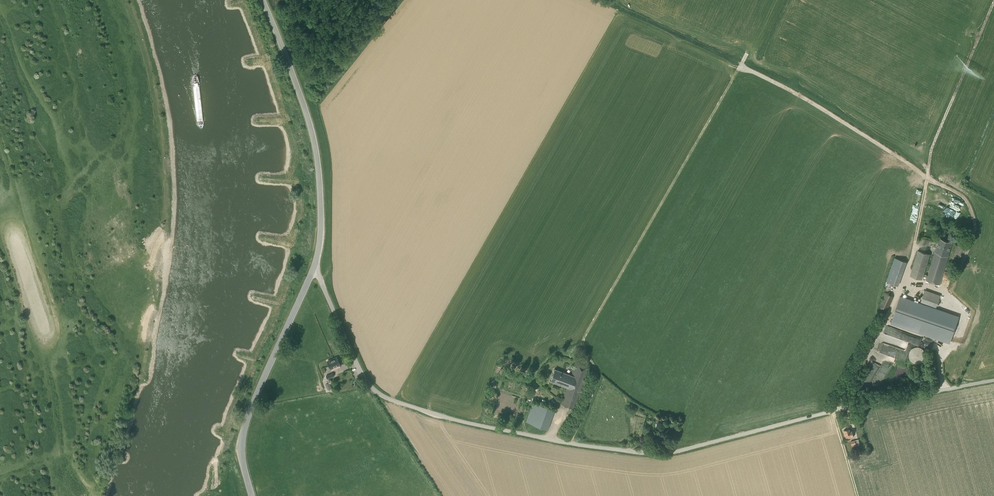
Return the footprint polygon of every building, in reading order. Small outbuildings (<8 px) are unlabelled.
[(936,248),(929,270),(926,280),(940,284),(948,256),(947,256),(952,242),(940,239),(937,249),(936,248)] [(931,255),(918,251),(910,273),(923,278),(931,255)] [(899,285),(907,261),(894,257),(887,281),(899,285)] [(926,290),(922,300),(937,305),(941,296),(926,290)] [(880,306),(881,309),(885,310),(888,309),(893,297),(886,293),(880,306)] [(959,317),(920,303),(907,299),(907,297),(903,296),(903,297),(901,296),(892,322),(950,343),(959,317)] [(884,334),(911,341),(913,335),(886,327),(884,334)] [(881,342),(878,352),(906,360),(909,351),(881,342)] [(909,354),(909,356),(909,358),(910,359),(911,360),(912,361),(913,362),(914,363),(915,363),(917,364),(918,364),(920,363),(921,363),(922,362),(924,360),(924,359),(925,358),(925,356),(925,355),(925,353),(924,352),(924,350),(922,349),(921,348),(920,348),(919,347),(917,347),(916,347),(915,348),(914,348),(912,349),(911,350),(910,351),(910,352),(909,354)] [(340,365),(337,357),(327,361),(331,369),(340,365)] [(561,404),(574,409),(588,369),(575,364),(571,375),(555,369),(551,381),(567,387),(561,404)] [(526,422),(547,430),(554,410),(533,402),(526,422)] [(844,431),(846,439),(854,437),(852,431),(850,431),(850,429),(844,431)] [(666,439),(658,438),(657,445),(665,446),(666,439)]
